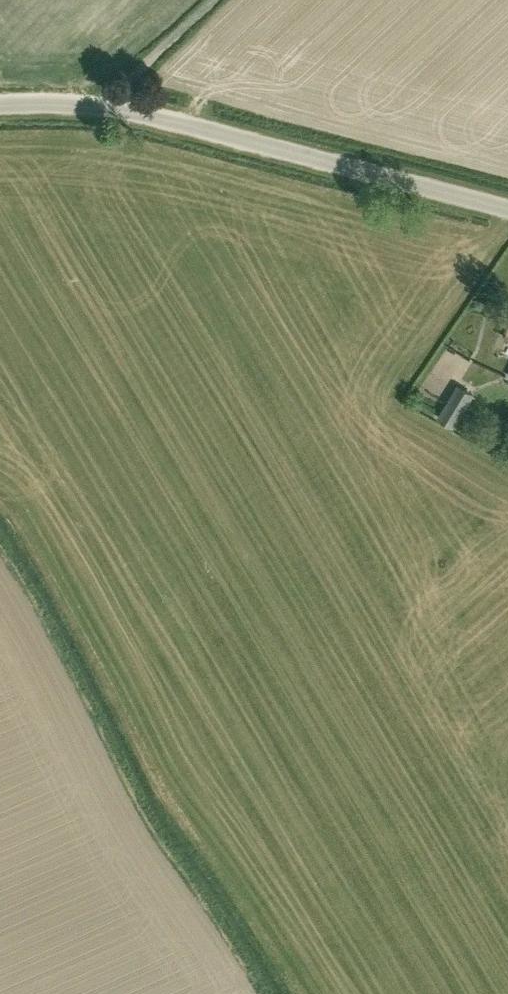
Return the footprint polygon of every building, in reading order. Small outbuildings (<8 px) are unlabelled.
[(452,425),(471,394),(457,386),(438,417),(452,425)]
